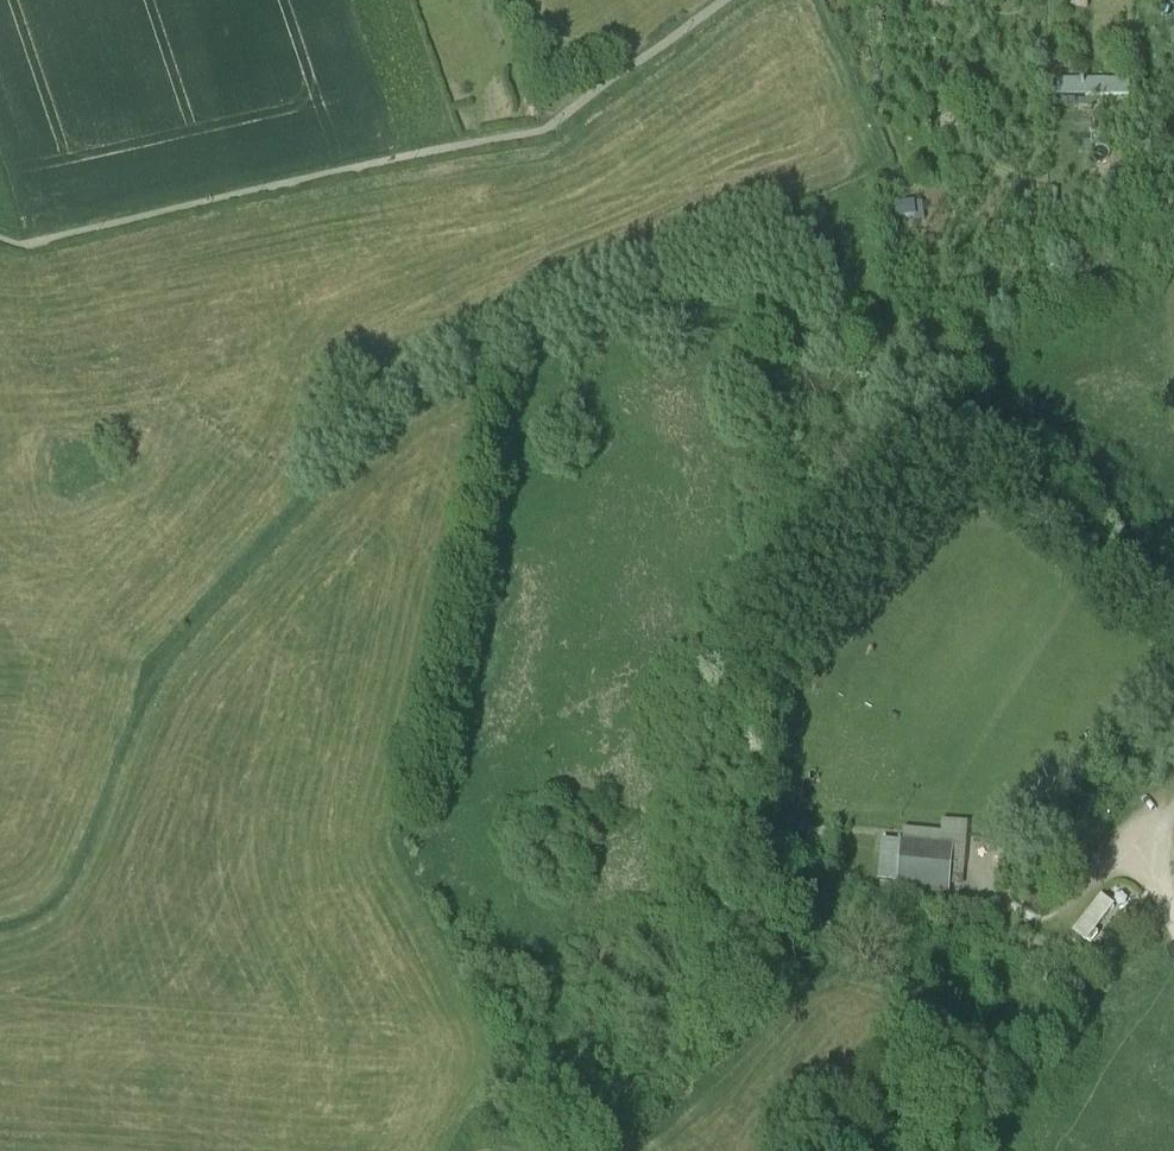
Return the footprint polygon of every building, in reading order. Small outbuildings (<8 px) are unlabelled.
[(902,832),(901,843),(953,849),(950,877),(964,878),(968,827),(943,825),(942,836),(902,832)] [(901,843),(883,842),(879,887),(896,889),(897,884),(949,889),(950,877),(953,849),(901,843)] [(1115,905),(1103,895),(1076,930),(1090,942),(1099,931),(1096,929),(1115,905)]
